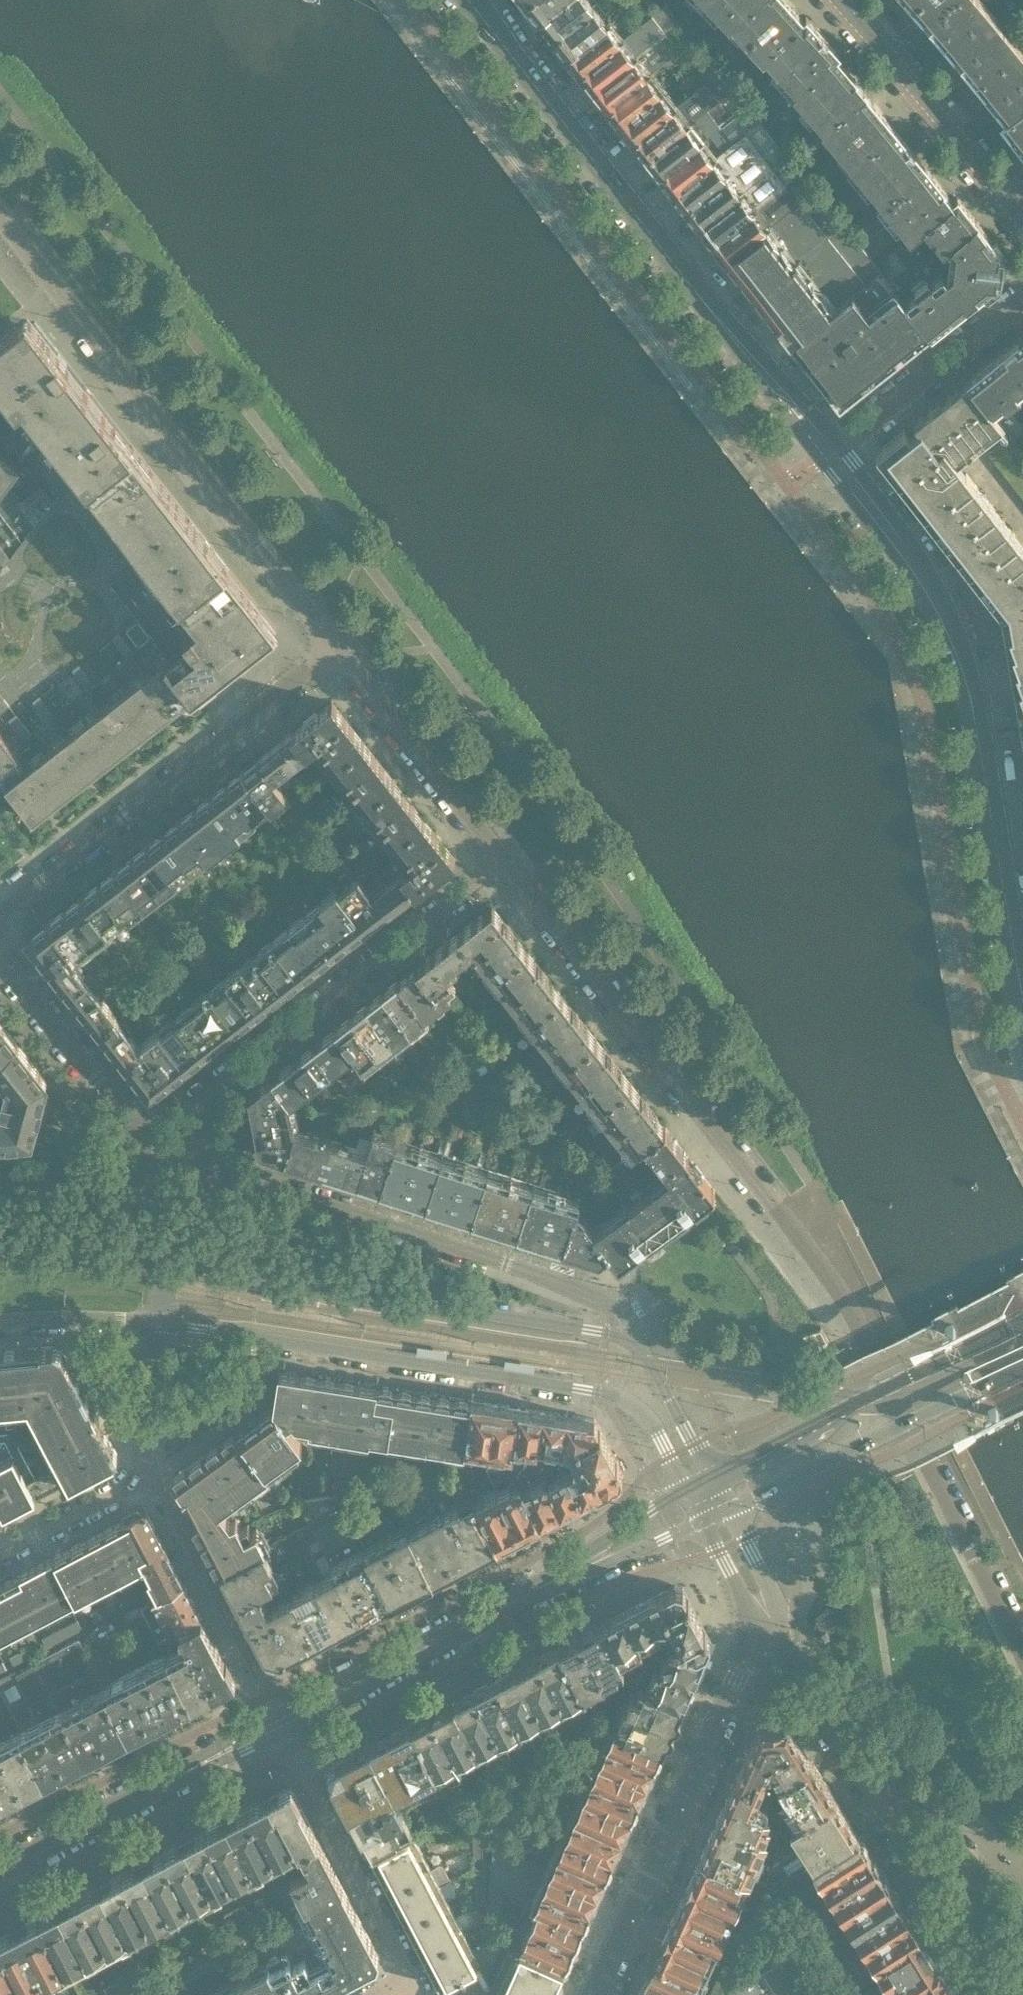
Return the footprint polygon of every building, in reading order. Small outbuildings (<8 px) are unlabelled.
[(526,3),(539,21),(565,0),(530,0),(526,3)] [(539,21),(553,37),(593,5),(588,0),(565,0),(539,21)] [(729,25),(731,23),(754,0),(705,0),(729,25)] [(731,23),(762,57),(764,55),(803,18),(787,0),(754,0),(731,23)] [(912,5),(944,43),(984,11),(975,0),(919,0),(912,5)] [(664,4),(619,40),(579,71),(592,88),(678,21),(664,4)] [(593,5),(553,37),(566,54),(606,23),(593,5)] [(1015,48),(984,11),(944,43),(975,81),(1015,48)] [(806,15),(803,18),(764,55),(795,90),(835,55),(835,54),(838,52),(806,15)] [(646,74),(692,38),(678,21),(592,88),(605,105),(646,74)] [(606,23),(566,54),(579,71),(619,40),(606,23)] [(1015,48),(975,81),(1005,118),(1022,102),(1022,58),(1015,48)] [(866,90),(835,55),(795,90),(793,92),(822,127),(864,91),(866,90)] [(645,156),(732,87),(719,70),(672,107),(632,139),(645,156)] [(646,74),(605,105),(618,121),(659,90),(646,74)] [(732,87),(645,156),(658,173),(716,127),(731,144),(760,121),(732,87)] [(632,139),(672,107),(659,90),(618,121),(632,139)] [(894,127),(864,91),(822,127),(821,129),(850,163),(894,127)] [(1005,118),(1001,121),(1022,149),(1022,102),(1005,118)] [(731,144),(672,190),(685,207),(774,138),(760,121),(731,144)] [(658,173),(672,190),(731,144),(716,127),(658,173)] [(923,163),(894,127),(850,163),(879,198),(923,163)] [(774,138),(685,207),(698,224),(788,154),(774,138)] [(788,154),(698,224),(712,241),(802,171),(788,154)] [(952,199),(923,163),(879,198),(909,234),(923,223),(952,200),(952,199)] [(802,171),(712,241),(725,259),(815,188),(802,171)] [(815,188),(725,259),(739,276),(829,205),(815,188)] [(957,195),(952,199),(952,200),(923,223),(942,246),(946,246),(952,242),(977,221),(957,195)] [(829,205),(739,276),(752,293),(844,222),(829,205)] [(998,249),(977,221),(952,242),(957,247),(955,259),(1005,264),(1006,259),(1003,255),(997,254),(998,249)] [(882,269),(876,261),(844,222),(752,293),(790,341),(882,269)] [(1005,264),(955,259),(953,272),(946,277),(967,303),(994,281),(994,276),(1000,276),(1004,273),(1005,264)] [(843,401),(931,331),(907,299),(895,285),(882,269),(790,341),(836,400),(838,401),(839,401),(840,401),(842,401),(843,401)] [(917,291),(907,299),(931,331),(967,303),(946,277),(942,272),(931,281),(928,278),(915,288),(917,291)] [(27,310),(0,332),(0,382),(9,393),(15,388),(61,445),(89,480),(92,478),(164,570),(160,574),(197,621),(183,632),(196,648),(173,665),(193,691),(216,674),(275,627),(131,444),(27,310)] [(1003,350),(1022,377),(1022,335),(1003,350)] [(1003,350),(967,379),(991,411),(1003,402),(1006,406),(1019,396),(1016,391),(1022,386),(1022,377),(1003,350)] [(959,463),(1004,428),(991,411),(967,379),(913,421),(914,421),(906,427),(905,428),(904,428),(901,430),(875,450),(924,514),(1000,611),(1004,631),(1010,670),(1022,667),(1022,545),(959,463)] [(1010,435),(988,452),(1022,497),(1022,453),(1010,435)] [(5,484),(21,463),(0,447),(0,480),(5,484)] [(34,525),(40,518),(24,497),(19,505),(34,525)] [(9,558),(0,546),(0,560),(4,565),(9,558)] [(134,652),(118,632),(112,638),(126,657),(134,652)] [(193,691),(173,665),(166,656),(145,673),(172,708),(193,691)] [(94,683),(79,663),(72,669),(87,688),(94,683)] [(1010,670),(1017,706),(1022,744),(1022,667),(1010,670)] [(172,708),(145,673),(125,688),(152,723),(172,708)] [(152,723),(125,688),(105,704),(132,739),(152,723)] [(9,704),(0,693),(0,711),(9,704)] [(54,714),(39,694),(32,700),(47,719),(54,714)] [(363,740),(331,700),(291,732),(306,750),(310,747),(320,759),(324,756),(331,765),(363,740)] [(132,739),(105,704),(85,719),(112,754),(132,739)] [(30,732),(16,713),(8,718),(23,738),(30,732)] [(112,754),(85,719),(65,735),(92,770),(112,754)] [(291,732),(257,758),(278,786),(290,777),(284,770),(307,751),(306,750),(291,732)] [(92,770),(65,735),(45,751),(72,785),(92,770)] [(25,766),(26,765),(4,737),(0,740),(0,776),(32,817),(53,801),(25,766)] [(363,740),(331,765),(338,774),(333,777),(351,799),(355,796),(361,804),(393,779),(363,740)] [(45,751),(26,765),(25,766),(53,801),(72,785),(45,751)] [(257,758),(241,771),(271,810),(287,797),(278,786),(257,758)] [(241,771),(225,783),(255,822),(271,810),(241,771)] [(393,779),(361,804),(369,814),(365,817),(380,837),(385,834),(391,841),(422,816),(393,779)] [(225,783),(210,795),(240,834),(255,822),(225,783)] [(210,795),(193,808),(224,847),(240,834),(210,795)] [(193,808),(178,820),(208,859),(224,847),(193,808)] [(422,816),(391,841),(398,851),(394,854),(404,867),(399,871),(414,889),(455,858),(422,816)] [(178,820),(161,833),(192,872),(208,859),(178,820)] [(161,833),(146,845),(176,884),(192,872),(161,833)] [(146,845),(130,857),(161,896),(176,884),(146,845)] [(130,857),(115,869),(146,908),(161,896),(130,857)] [(232,873),(226,865),(220,870),(226,878),(232,873)] [(115,869),(98,882),(129,922),(146,908),(115,869)] [(364,928),(414,889),(399,871),(369,895),(357,878),(349,884),(353,889),(341,898),(364,928)] [(98,882),(81,895),(111,935),(129,922),(98,882)] [(364,928),(341,898),(336,892),(320,905),(348,941),(364,928)] [(81,895),(64,909),(95,948),(111,935),(81,895)] [(348,941),(320,905),(304,917),(333,953),(348,941)] [(527,950),(492,905),(457,932),(467,946),(491,977),(527,950)] [(64,909),(47,921),(78,961),(95,948),(64,909)] [(333,953),(304,917),(289,929),(317,965),(333,953)] [(29,943),(48,968),(64,956),(71,965),(75,962),(76,963),(78,961),(47,921),(30,935),(29,943)] [(317,965),(289,929),(273,941),(301,977),(317,965)] [(457,932),(425,957),(446,984),(454,979),(446,969),(457,961),(453,957),(467,946),(457,932)] [(238,944),(231,935),(225,941),(232,949),(238,944)] [(301,977),(273,941),(257,954),(285,990),(301,977)] [(527,950),(491,977),(526,1021),(561,994),(527,950)] [(285,990),(257,954),(241,966),(270,1002),(285,990)] [(71,965),(64,956),(48,968),(75,1002),(95,987),(76,963),(75,962),(71,965)] [(425,957),(397,978),(423,1012),(451,990),(446,984),(425,957)] [(270,1002),(241,966),(225,979),(254,1014),(270,1002)] [(397,978),(381,991),(412,1031),(428,1018),(423,1012),(397,978)] [(254,1014),(225,979),(210,991),(238,1026),(254,1014)] [(95,987),(75,1002),(103,1037),(122,1022),(95,987)] [(174,999),(167,989),(160,994),(168,1004),(174,999)] [(238,1026),(210,991),(193,1004),(221,1040),(238,1026)] [(381,991),(365,1003),(396,1043),(412,1031),(381,991)] [(561,994),(526,1021),(560,1065),(595,1037),(561,994)] [(365,1003),(349,1015),(380,1056),(396,1043),(365,1003)] [(221,1040),(193,1004),(176,1017),(204,1053),(221,1040)] [(349,1015),(334,1027),(353,1052),(365,1068),(380,1056),(349,1015)] [(204,1053),(176,1017),(159,1030),(187,1066),(204,1053)] [(0,1021),(0,1073),(7,1082),(3,1094),(2,1094),(0,1103),(0,1104),(0,1106),(0,1117),(34,1126),(37,1114),(40,1112),(41,1108),(40,1105),(39,1104),(46,1080),(0,1021)] [(122,1022),(103,1037),(129,1070),(145,1058),(137,1048),(140,1045),(122,1022)] [(353,1052),(334,1027),(313,1043),(332,1069),(353,1052)] [(187,1066),(159,1030),(142,1044),(170,1080),(187,1066)] [(595,1037),(560,1065),(594,1109),(630,1081),(595,1037)] [(343,1083),(332,1069),(313,1043),(293,1059),(312,1084),(320,1078),(331,1092),(343,1083)] [(142,1044),(140,1045),(137,1048),(145,1058),(129,1070),(145,1092),(153,1093),(170,1080),(142,1044)] [(447,1052),(437,1059),(441,1065),(451,1058),(447,1052)] [(312,1084),(293,1059),(272,1075),(292,1100),(312,1084)] [(427,1080),(436,1073),(432,1067),(422,1074),(427,1080)] [(248,1094),(253,1119),(291,1112),(289,1102),(292,1100),(272,1075),(248,1094)] [(420,1075),(413,1081),(418,1087),(425,1082),(420,1075)] [(664,1126),(630,1081),(594,1109),(629,1154),(664,1126)] [(510,1101),(504,1093),(498,1098),(503,1106),(510,1101)] [(530,1122),(522,1111),(514,1117),(522,1128),(530,1122)] [(287,1158),(295,1133),(294,1129),(291,1112),(253,1119),(258,1149),(287,1158)] [(30,1138),(34,1126),(0,1117),(0,1140),(30,1138)] [(714,1190),(691,1160),(664,1126),(629,1154),(604,1173),(587,1168),(586,1174),(615,1213),(620,1217),(637,1203),(645,1196),(669,1225),(694,1205),(714,1190)] [(323,1169),(333,1141),(294,1129),(295,1133),(287,1158),(309,1165),(323,1169)] [(405,1196),(419,1151),(395,1144),(397,1140),(371,1131),(365,1151),(367,1156),(360,1181),(405,1196)] [(367,1156),(365,1151),(333,1141),(323,1169),(360,1181),(367,1156)] [(465,1166),(419,1151),(405,1196),(451,1211),(465,1166)] [(511,1180),(465,1166),(451,1211),(497,1226),(511,1180)] [(557,1195),(511,1180),(497,1226),(543,1241),(557,1195)] [(575,1214),(579,1201),(557,1195),(543,1241),(598,1259),(608,1251),(596,1236),(594,1230),(585,1218),(575,1214)] [(861,1203),(869,1203),(869,1195),(861,1195),(861,1203)] [(669,1225),(645,1196),(637,1203),(620,1217),(636,1235),(643,1245),(669,1225)] [(643,1245),(636,1235),(620,1217),(615,1213),(594,1230),(596,1236),(608,1251),(618,1264),(643,1245)] [(1006,1279),(1022,1312),(1022,1270),(1006,1279)] [(1011,1412),(956,1303),(936,1313),(991,1423),(1011,1412)] [(80,1385),(62,1348),(54,1344),(0,1349),(0,1389),(1,1403),(4,1403),(6,1426),(16,1426),(14,1402),(27,1401),(41,1426),(89,1401),(80,1385)] [(301,1440),(287,1420),(291,1417),(292,1418),(299,1371),(284,1369),(278,1368),(277,1374),(273,1402),(256,1415),(252,1414),(246,1418),(246,1422),(237,1428),(268,1470),(299,1448),(296,1444),(301,1440)] [(350,1432),(358,1381),(299,1371),(292,1418),(294,1420),(309,1422),(308,1425),(350,1432)] [(406,1439),(414,1389),(358,1381),(350,1432),(369,1435),(369,1433),(406,1439)] [(464,1448),(471,1398),(414,1389),(406,1439),(464,1448)] [(495,1402),(471,1398),(464,1448),(464,1446),(488,1450),(495,1402)] [(112,1457),(114,1449),(89,1401),(41,1426),(60,1463),(35,1476),(11,1431),(0,1432),(0,1440),(5,1440),(12,1454),(35,1497),(112,1457)] [(519,1406),(495,1402),(488,1450),(504,1452),(504,1450),(511,1452),(512,1449),(519,1406)] [(543,1410),(519,1406),(512,1449),(511,1452),(510,1460),(535,1457),(543,1410)] [(565,1413),(543,1410),(535,1457),(559,1453),(565,1413)] [(594,1418),(565,1413),(559,1453),(563,1461),(581,1452),(585,1458),(608,1445),(594,1418)] [(237,1428),(189,1464),(219,1506),(220,1506),(220,1505),(268,1470),(237,1428)] [(581,1452),(563,1461),(582,1497),(619,1478),(621,1470),(608,1445),(585,1458),(581,1452)] [(582,1497),(563,1461),(559,1453),(535,1457),(561,1508),(582,1497)] [(13,1509),(35,1497),(12,1454),(0,1461),(0,1515),(13,1509)] [(561,1508),(535,1457),(510,1460),(519,1478),(523,1486),(540,1519),(561,1508)] [(540,1519),(523,1486),(519,1478),(510,1460),(485,1466),(496,1486),(519,1530),(520,1529),(524,1532),(531,1528),(531,1524),(540,1519)] [(265,1544),(256,1527),(251,1529),(247,1522),(241,1526),(235,1516),(230,1519),(220,1506),(219,1506),(189,1464),(173,1475),(176,1479),(175,1480),(221,1567),(265,1544)] [(379,1473),(332,1482),(333,1492),(381,1483),(379,1473)] [(476,1552),(450,1503),(435,1475),(411,1479),(421,1499),(455,1563),(476,1552)] [(519,1530),(496,1486),(475,1497),(497,1541),(506,1537),(510,1539),(517,1535),(517,1531),(519,1530)] [(366,1547),(364,1543),(337,1492),(298,1500),(309,1522),(265,1544),(273,1561),(297,1548),(308,1542),(317,1537),(325,1553),(330,1560),(336,1570),(358,1613),(370,1608),(372,1611),(384,1605),(382,1601),(391,1597),(365,1547),(366,1547)] [(497,1541),(475,1497),(462,1504),(460,1498),(450,1503),(476,1552),(497,1541)] [(456,1567),(455,1563),(421,1499),(408,1505),(405,1499),(397,1503),(401,1509),(400,1510),(408,1525),(408,1526),(433,1574),(443,1570),(445,1573),(456,1567)] [(140,1510),(121,1520),(139,1554),(163,1542),(147,1512),(145,1513),(141,1512),(140,1510)] [(121,1520),(104,1529),(126,1571),(143,1563),(144,1562),(139,1554),(121,1520)] [(394,1527),(384,1532),(412,1585),(421,1581),(425,1584),(431,1580),(431,1576),(433,1574),(408,1526),(396,1531),(394,1527)] [(104,1529),(87,1537),(109,1580),(126,1571),(104,1529)] [(412,1585),(384,1532),(375,1537),(378,1541),(366,1547),(365,1547),(391,1597),(394,1595),(398,1598),(403,1595),(403,1590),(412,1585)] [(87,1537),(70,1546),(92,1589),(109,1580),(87,1537)] [(184,1582),(175,1565),(163,1542),(139,1554),(144,1562),(143,1563),(150,1577),(142,1581),(151,1599),(184,1582)] [(358,1613),(336,1570),(324,1576),(308,1542),(297,1548),(314,1582),(315,1581),(338,1624),(358,1613)] [(274,1580),(266,1565),(273,1561),(265,1544),(221,1567),(247,1617),(269,1605),(260,1587),(264,1585),(274,1580)] [(70,1546),(53,1555),(75,1598),(92,1589),(70,1546)] [(75,1598),(53,1555),(0,1583),(0,1637),(75,1598)] [(315,1581),(314,1582),(293,1592),(316,1636),(338,1624),(315,1581)] [(201,1616),(184,1582),(151,1599),(118,1616),(126,1630),(148,1619),(159,1639),(180,1628),(201,1616)] [(675,1584),(643,1601),(659,1633),(665,1630),(696,1614),(682,1587),(675,1584)] [(124,1594),(129,1603),(143,1595),(138,1586),(124,1594)] [(316,1636),(293,1592),(273,1603),(295,1646),(316,1636)] [(90,1612),(95,1620),(116,1609),(111,1600),(90,1612)] [(643,1601),(622,1612),(644,1653),(670,1640),(665,1630),(659,1633),(643,1601)] [(295,1646),(273,1603),(269,1605),(247,1617),(267,1655),(274,1657),(295,1646)] [(813,1625),(813,1626),(819,1636),(818,1636),(820,1638),(829,1632),(828,1630),(841,1622),(831,1607),(815,1617),(818,1622),(813,1625)] [(622,1612),(601,1622),(622,1664),(626,1671),(648,1660),(644,1653),(622,1612)] [(696,1614),(665,1630),(670,1640),(668,1643),(700,1658),(709,1638),(696,1614)] [(180,1628),(187,1641),(194,1655),(216,1644),(201,1616),(180,1628)] [(41,1637),(46,1646),(82,1627),(77,1618),(41,1637)] [(601,1622),(579,1634),(602,1678),(618,1670),(617,1666),(622,1664),(601,1622)] [(212,1689),(194,1655),(187,1641),(180,1628),(159,1639),(166,1652),(191,1700),(212,1689)] [(602,1678),(579,1634),(578,1635),(573,1632),(567,1635),(567,1640),(559,1644),(584,1694),(595,1716),(611,1695),(603,1680),(602,1678)] [(19,1728),(40,1717),(61,1706),(82,1695),(103,1684),(78,1637),(36,1659),(37,1661),(16,1672),(15,1670),(0,1678),(0,1692),(19,1728)] [(700,1658),(668,1643),(670,1640),(644,1653),(648,1660),(691,1680),(700,1658)] [(216,1644),(194,1655),(212,1689),(229,1681),(236,1677),(227,1661),(225,1662),(216,1644)] [(584,1694),(559,1644),(551,1649),(546,1645),(540,1649),(539,1654),(538,1655),(563,1704),(584,1694)] [(10,1656),(14,1663),(31,1653),(28,1646),(10,1656)] [(191,1700),(166,1652),(145,1663),(170,1711),(191,1700)] [(563,1704),(538,1655),(535,1656),(531,1653),(525,1657),(524,1662),(517,1666),(542,1715),(549,1711),(564,1741),(578,1735),(562,1705),(563,1704)] [(691,1680),(648,1660),(626,1671),(630,1679),(638,1682),(681,1702),(691,1680)] [(170,1711),(145,1663),(124,1673),(150,1722),(170,1711)] [(542,1715),(517,1666),(495,1677),(521,1726),(535,1719),(542,1715)] [(150,1722),(124,1673),(103,1684),(128,1733),(150,1722)] [(521,1726),(495,1677),(488,1681),(483,1678),(477,1681),(477,1687),(474,1689),(500,1737),(521,1726)] [(681,1702),(638,1682),(635,1690),(632,1689),(625,1703),(671,1724),(681,1702)] [(103,1684),(82,1695),(107,1744),(128,1733),(103,1684)] [(510,1758),(500,1737),(474,1689),(473,1689),(468,1686),(462,1689),(463,1694),(453,1700),(478,1748),(479,1748),(490,1769),(510,1758)] [(107,1744),(82,1695),(61,1706),(87,1755),(107,1744)] [(478,1748),(453,1700),(445,1704),(441,1700),(434,1704),(434,1709),(432,1711),(457,1759),(478,1748)] [(671,1724),(625,1703),(624,1702),(614,1724),(661,1745),(671,1724)] [(87,1755),(61,1706),(40,1717),(66,1766),(87,1755)] [(462,1769),(457,1759),(432,1711),(413,1721),(443,1779),(462,1769)] [(66,1766),(40,1717),(19,1728),(45,1776),(66,1766)] [(535,1719),(521,1726),(526,1735),(540,1728),(535,1719)] [(400,1802),(442,1780),(443,1779),(413,1721),(330,1764),(327,1771),(370,1852),(413,1830),(403,1811),(404,1810),(400,1802)] [(759,1724),(736,1775),(761,1786),(768,1769),(772,1770),(778,1780),(811,1760),(787,1722),(759,1724)] [(661,1745),(614,1724),(610,1723),(602,1739),(602,1740),(654,1763),(661,1745)] [(19,1728),(0,1738),(0,1743),(23,1788),(45,1776),(19,1728)] [(602,1740),(602,1739),(588,1733),(588,1734),(582,1731),(578,1740),(584,1743),(580,1752),(583,1753),(646,1781),(654,1763),(602,1740)] [(0,1743),(0,1792),(3,1798),(23,1788),(0,1743)] [(646,1781),(583,1753),(576,1769),(638,1798),(646,1781)] [(811,1760),(778,1780),(786,1791),(783,1793),(788,1802),(786,1803),(797,1821),(835,1796),(811,1760)] [(638,1798),(576,1769),(568,1766),(561,1782),(579,1790),(578,1793),(630,1816),(638,1798)] [(736,1775),(718,1815),(763,1835),(770,1821),(766,1819),(767,1816),(764,1815),(768,1807),(753,1801),(761,1786),(736,1775)] [(284,1787),(268,1796),(295,1848),(299,1846),(317,1837),(292,1790),(289,1791),(286,1790),(284,1787)] [(630,1816),(578,1793),(570,1810),(622,1834),(630,1816)] [(268,1796),(247,1806),(275,1859),(295,1848),(268,1796)] [(813,1862),(858,1833),(835,1796),(797,1821),(792,1825),(803,1843),(779,1858),(787,1869),(791,1876),(813,1862)] [(622,1834),(570,1810),(569,1812),(551,1803),(542,1824),(560,1832),(561,1830),(566,1832),(613,1854),(622,1834)] [(247,1806),(226,1817),(254,1870),(275,1859),(247,1806)] [(718,1815),(701,1854),(749,1875),(766,1836),(763,1835),(718,1815)] [(226,1817),(205,1828),(233,1881),(254,1870),(226,1817)] [(205,1828),(185,1839),(212,1892),(233,1881),(205,1828)] [(481,1828),(472,1828),(472,1838),(482,1837),(481,1828)] [(613,1854),(566,1832),(561,1830),(560,1832),(553,1848),(605,1872),(613,1854)] [(858,1833),(813,1862),(824,1878),(869,1850),(858,1833)] [(380,1872),(421,1850),(413,1834),(371,1856),(380,1872)] [(342,1885),(317,1837),(299,1846),(310,1866),(290,1876),(305,1904),(342,1885)] [(482,1837),(472,1838),(473,1847),(482,1846),(482,1837)] [(185,1839),(164,1850),(191,1903),(212,1892),(185,1839)] [(596,1891),(544,1868),(545,1866),(536,1862),(493,1842),(490,1880),(530,1898),(529,1900),(538,1904),(581,1925),(596,1891)] [(482,1846),(473,1847),(473,1856),(483,1856),(482,1846)] [(605,1872),(553,1848),(548,1858),(539,1854),(536,1862),(545,1866),(544,1868),(596,1891),(605,1872)] [(164,1850),(142,1861),(170,1914),(191,1903),(164,1850)] [(389,1888),(429,1865),(421,1850),(380,1872),(389,1888)] [(869,1850),(824,1878),(835,1895),(880,1866),(869,1850)] [(749,1875),(701,1854),(693,1871),(741,1893),(749,1875)] [(483,1856),(473,1856),(474,1865),(483,1865),(483,1856)] [(787,1869),(779,1858),(772,1863),(765,1882),(774,1887),(791,1876),(787,1869)] [(142,1861),(122,1871),(149,1924),(170,1914),(142,1861)] [(397,1904),(438,1881),(429,1865),(389,1888),(397,1904)] [(483,1865),(474,1865),(474,1874),(483,1874),(483,1865)] [(880,1866),(835,1895),(845,1912),(890,1883),(880,1866)] [(122,1871),(101,1882),(128,1935),(149,1924),(122,1871)] [(741,1893),(693,1871),(685,1889),(733,1910),(741,1893)] [(483,1874),(474,1874),(475,1884),(484,1883),(483,1874)] [(406,1920),(446,1898),(438,1881),(397,1904),(406,1920)] [(101,1882),(80,1893),(107,1946),(128,1935),(101,1882)] [(506,1890),(489,1882),(490,1905),(499,1909),(506,1890)] [(484,1883),(475,1884),(475,1893),(484,1892),(484,1883)] [(856,1929),(901,1900),(890,1883),(845,1912),(856,1929)] [(379,1955),(342,1885),(305,1904),(296,1909),(325,1964),(315,1969),(310,1971),(305,1961),(303,1959),(291,1965),(284,1953),(265,1963),(268,1969),(282,1994),(314,1994),(377,1963),(379,1955)] [(733,1910),(685,1889),(677,1906),(725,1928),(733,1910)] [(484,1892),(475,1893),(476,1902),(485,1901),(484,1892)] [(80,1893),(59,1904),(86,1957),(107,1946),(80,1893)] [(414,1936),(455,1914),(446,1898),(406,1920),(414,1936)] [(901,1900),(856,1929),(840,1939),(829,1922),(806,1936),(828,1971),(838,1964),(867,1946),(912,1917),(901,1900)] [(796,1920),(809,1911),(803,1903),(791,1911),(796,1920)] [(59,1904),(38,1915),(65,1968),(86,1957),(59,1904)] [(257,1929),(244,1904),(224,1914),(237,1939),(257,1929)] [(581,1925),(538,1904),(529,1923),(573,1943),(581,1925)] [(725,1928),(677,1906),(669,1924),(717,1945),(725,1928)] [(423,1953),(463,1931),(455,1914),(414,1936),(423,1953)] [(38,1915),(17,1926),(44,1979),(65,1968),(38,1915)] [(882,1970),(927,1941),(912,1917),(867,1946),(838,1964),(828,1971),(844,1994),(854,1988),(882,1970)] [(277,1919),(251,1933),(256,1942),(282,1928),(277,1919)] [(573,1943),(529,1923),(520,1943),(564,1963),(573,1943)] [(717,1945),(669,1924),(662,1941),(709,1962),(717,1945)] [(0,1935),(0,1944),(23,1990),(44,1979),(17,1926),(0,1935)] [(431,1969),(472,1947),(463,1931),(423,1953),(431,1969)] [(741,1957),(749,1938),(736,1932),(728,1951),(729,1951),(709,1994),(710,1994),(724,1994),(741,1957)] [(808,1961),(790,1932),(744,1961),(749,1969),(736,1977),(729,1994),(829,1994),(808,1961)] [(709,1962),(662,1941),(654,1958),(700,1979),(701,1980),(709,1962)] [(944,1967),(927,1941),(882,1970),(888,1980),(898,1994),(900,1994),(944,1967)] [(235,1956),(228,1943),(142,1989),(145,1994),(160,1994),(235,1956)] [(480,1963),(443,1983),(454,1994),(550,1994),(562,1967),(510,1943),(491,1984),(487,1982),(488,1978),(480,1963)] [(23,1990),(0,1944),(0,1994),(13,1994),(23,1990)] [(439,1985),(443,1983),(480,1963),(472,1947),(431,1969),(439,1985)] [(654,1958),(646,1975),(690,1994),(693,1994),(700,1979),(654,1958)] [(900,1994),(938,1994),(955,1984),(944,1967),(900,1994)] [(236,1986),(241,1994),(282,1994),(268,1969),(259,1974),(257,1970),(244,1977),(246,1981),(236,1986)] [(646,1975),(638,1994),(639,1994),(690,1994),(646,1975)] [(938,1994),(962,1994),(955,1984),(938,1994)] [(236,1986),(225,1991),(223,1988),(211,1994),(241,1994),(236,1986)] [(183,1987),(178,1990),(177,1993),(178,1994),(187,1994),(183,1987)]
